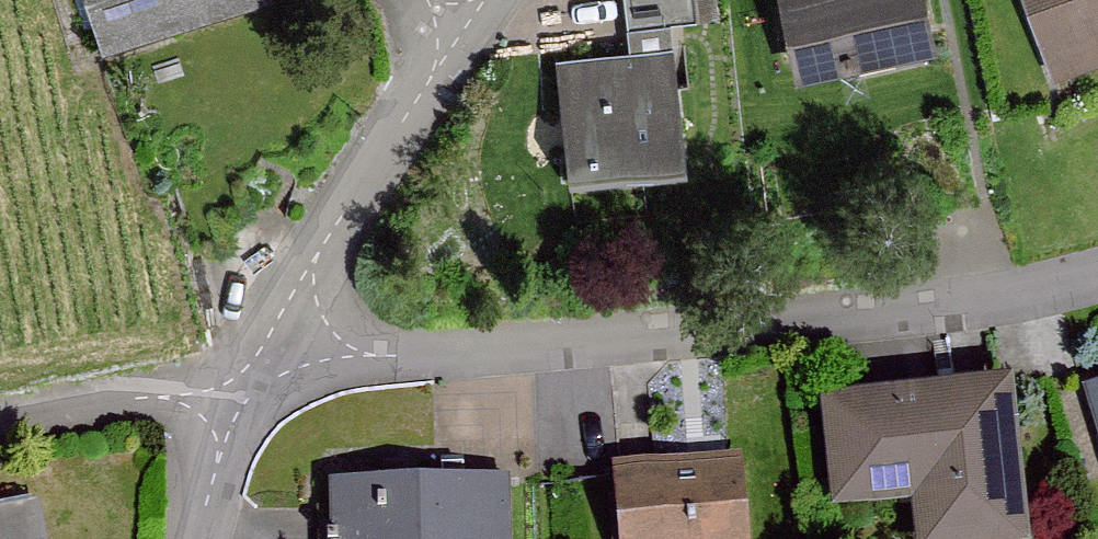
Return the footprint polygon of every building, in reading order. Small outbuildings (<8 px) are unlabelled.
[(271,0),(98,0),(116,56),(273,6),(271,0)] [(938,47),(930,0),(774,0),(787,73),(938,47)] [(1097,64),(1097,0),(1025,0),(1054,79),(1097,64)] [(558,56),(570,196),(692,185),(680,45),(558,56)] [(1082,387),(1097,434),(1097,382),(1082,387)] [(1014,391),(825,409),(835,515),(911,507),(914,538),(1028,538),(1014,391)] [(746,473),(624,481),(627,538),(750,538),(746,473)] [(519,492),(339,490),(339,538),(518,538),(519,492)] [(38,505),(0,512),(0,538),(44,538),(38,505)]
